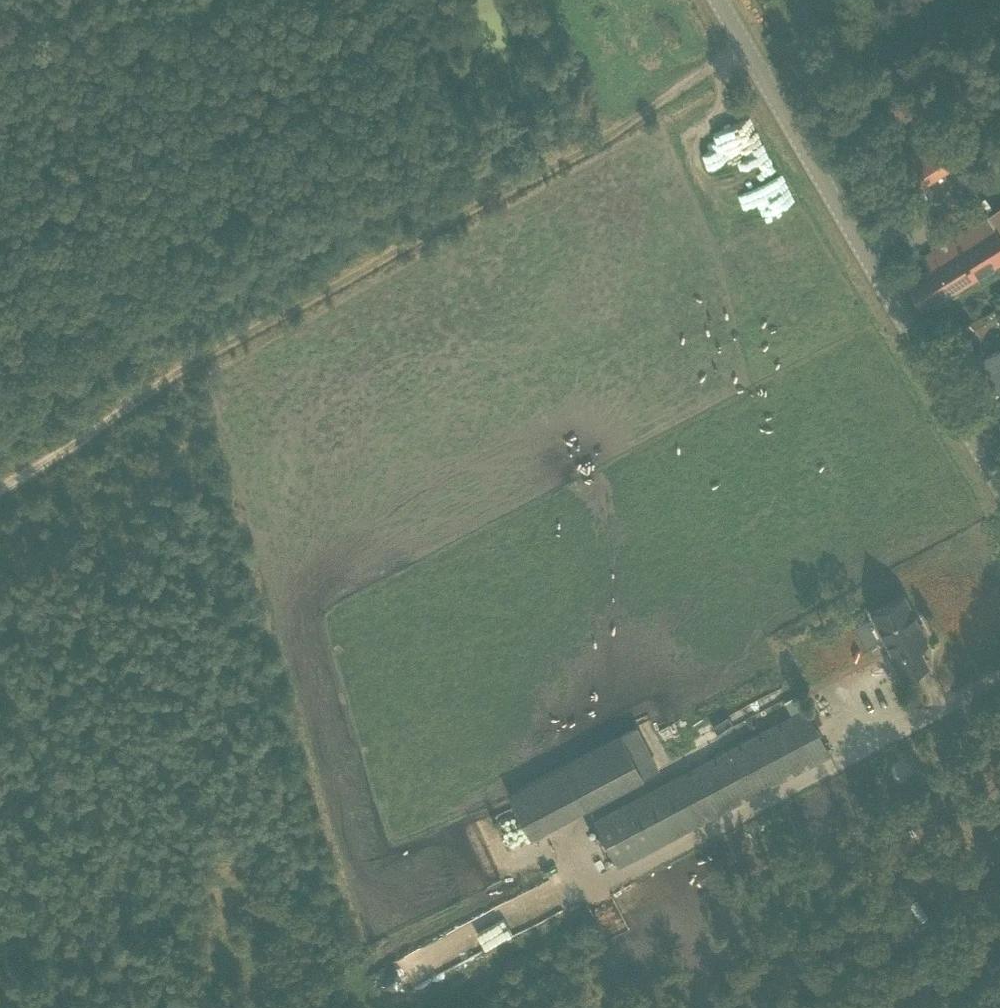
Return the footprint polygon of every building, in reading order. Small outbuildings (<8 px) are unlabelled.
[(909,115),(902,96),(890,101),(896,119),(909,115)] [(738,124),(751,159),(766,153),(753,118),(738,124)] [(955,164),(936,134),(902,156),(921,185),(955,164)] [(714,187),(731,228),(765,213),(777,241),(793,234),(798,246),(811,240),(777,160),(714,187)] [(906,282),(923,309),(940,299),(999,261),(999,208),(924,256),(930,266),(922,271),(906,282)] [(981,359),(999,392),(999,347),(981,359)] [(873,615),(856,625),(867,645),(884,636),(893,652),(890,654),(904,678),(909,675),(927,666),(916,646),(927,640),(903,594),(885,604),(871,612),(873,615)] [(830,754),(806,710),(594,820),(618,865),(757,792),(808,766),(830,754)] [(530,836),(644,776),(622,734),(508,793),(530,836)]
